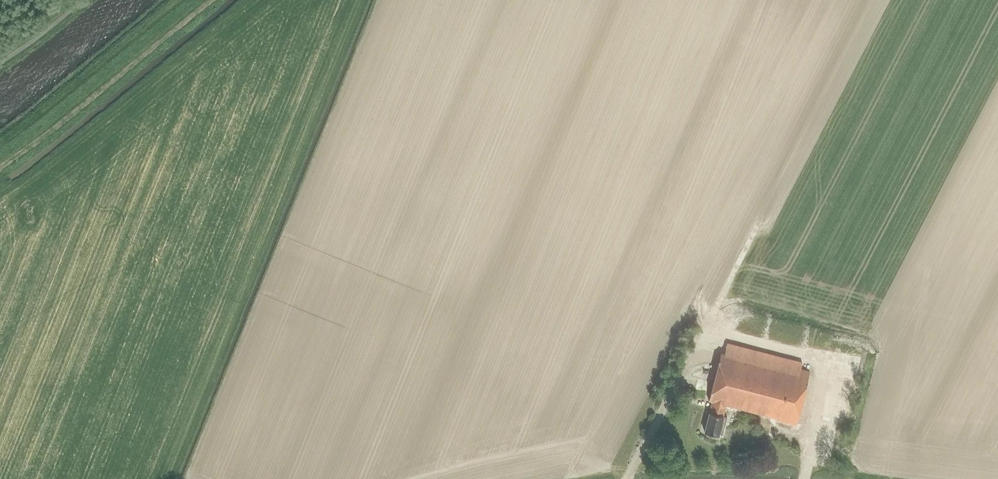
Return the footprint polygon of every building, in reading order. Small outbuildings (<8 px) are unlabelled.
[(713,400),(705,431),(719,435),(719,433),(723,434),(728,416),(724,415),(726,404),(778,418),(778,419),(797,424),(811,371),(802,369),(803,363),(728,343),(726,353),(722,352),(709,399),(713,400)]
